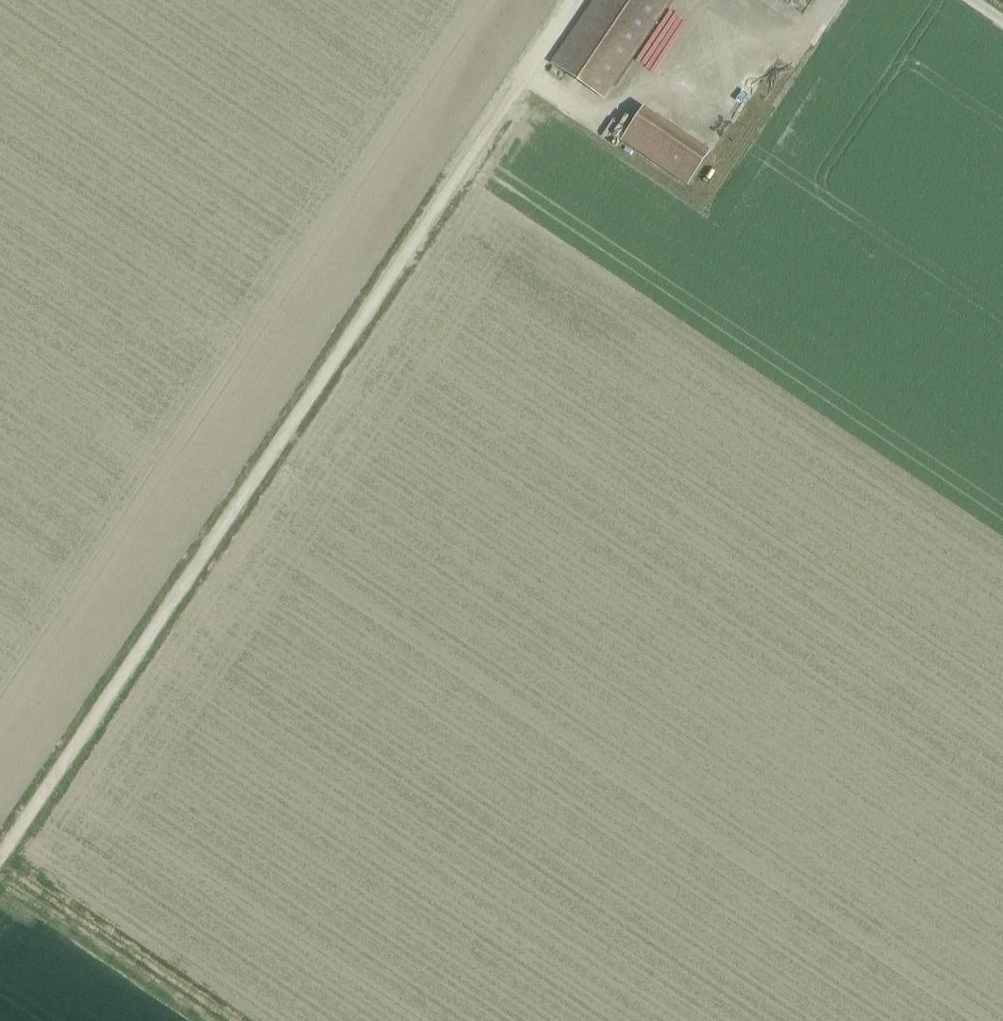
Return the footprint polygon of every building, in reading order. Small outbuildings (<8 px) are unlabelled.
[(551,63),(603,98),(668,0),(594,0),(551,63)] [(669,172),(692,136),(625,92),(602,127),(669,172)]
